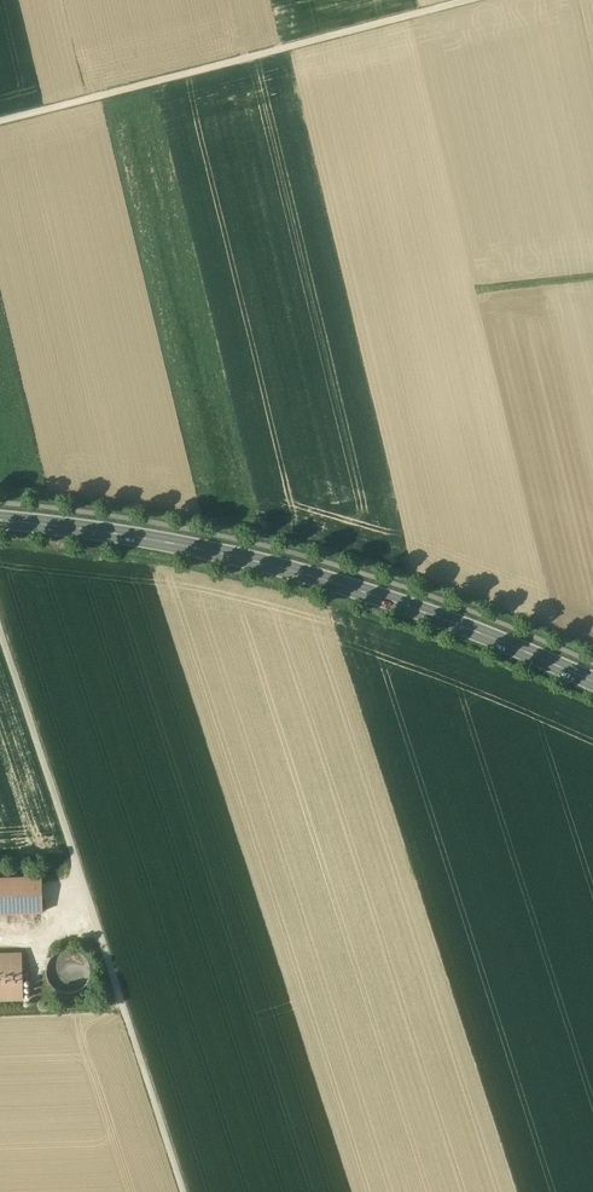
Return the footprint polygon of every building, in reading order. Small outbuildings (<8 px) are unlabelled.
[(0,877),(0,913),(43,912),(42,875),(0,877)] [(0,954),(0,999),(23,999),(21,953),(0,954)]
